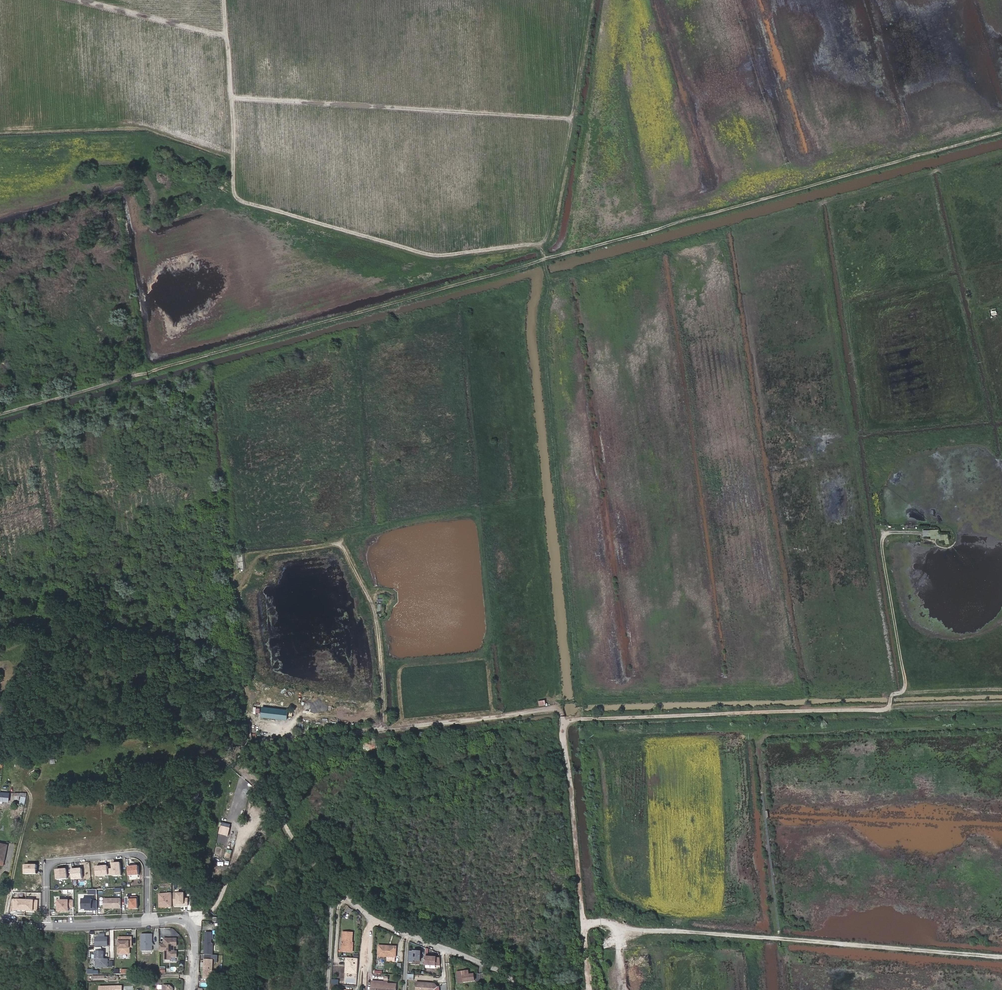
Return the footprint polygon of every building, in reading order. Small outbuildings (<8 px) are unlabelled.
[(948,541),(948,534),(939,534),(938,529),(923,530),(923,538),(939,537),(939,542),(948,541)] [(0,791),(0,793),(0,801),(9,802),(10,792),(0,791)] [(227,835),(230,824),(221,822),(218,833),(227,835)] [(223,857),(230,858),(232,850),(225,849),(223,857)] [(122,876),(120,863),(113,863),(113,869),(108,869),(109,875),(114,875),(114,876),(122,876)] [(26,874),(37,874),(37,865),(26,865),(26,874)] [(108,869),(108,866),(97,867),(98,876),(109,875),(108,869)] [(139,866),(130,867),(131,877),(139,876),(139,866)] [(68,879),(67,869),(57,870),(58,880),(68,879)] [(83,879),(82,869),(72,870),(73,880),(83,879)] [(185,893),(174,894),(175,906),(189,906),(189,899),(185,899),(185,893)] [(172,907),(172,894),(160,894),(160,907),(172,907)] [(26,910),(26,900),(15,900),(15,904),(19,904),(19,910),(26,910)] [(37,900),(26,900),(26,910),(34,910),(34,904),(37,904),(37,900)] [(138,909),(138,901),(126,901),(127,909),(138,909)] [(343,930),(342,947),(352,947),(352,941),(353,931),(343,930)] [(206,931),(204,954),(212,954),(213,943),(211,942),(212,931),(206,931)] [(342,947),(342,950),(353,950),(353,941),(352,941),(352,947),(342,947)] [(388,945),(380,944),(380,955),(387,955),(389,955),(390,947),(388,946),(388,945)] [(421,961),(422,952),(410,951),(409,955),(414,955),(414,960),(421,961)] [(104,958),(104,952),(96,952),(96,963),(108,963),(108,958),(104,958)] [(436,957),(425,957),(424,965),(436,965),(436,957)] [(357,958),(345,958),(344,984),(356,984),(357,958)] [(468,971),(463,972),(464,982),(474,981),(473,974),(469,975),(468,971)]
